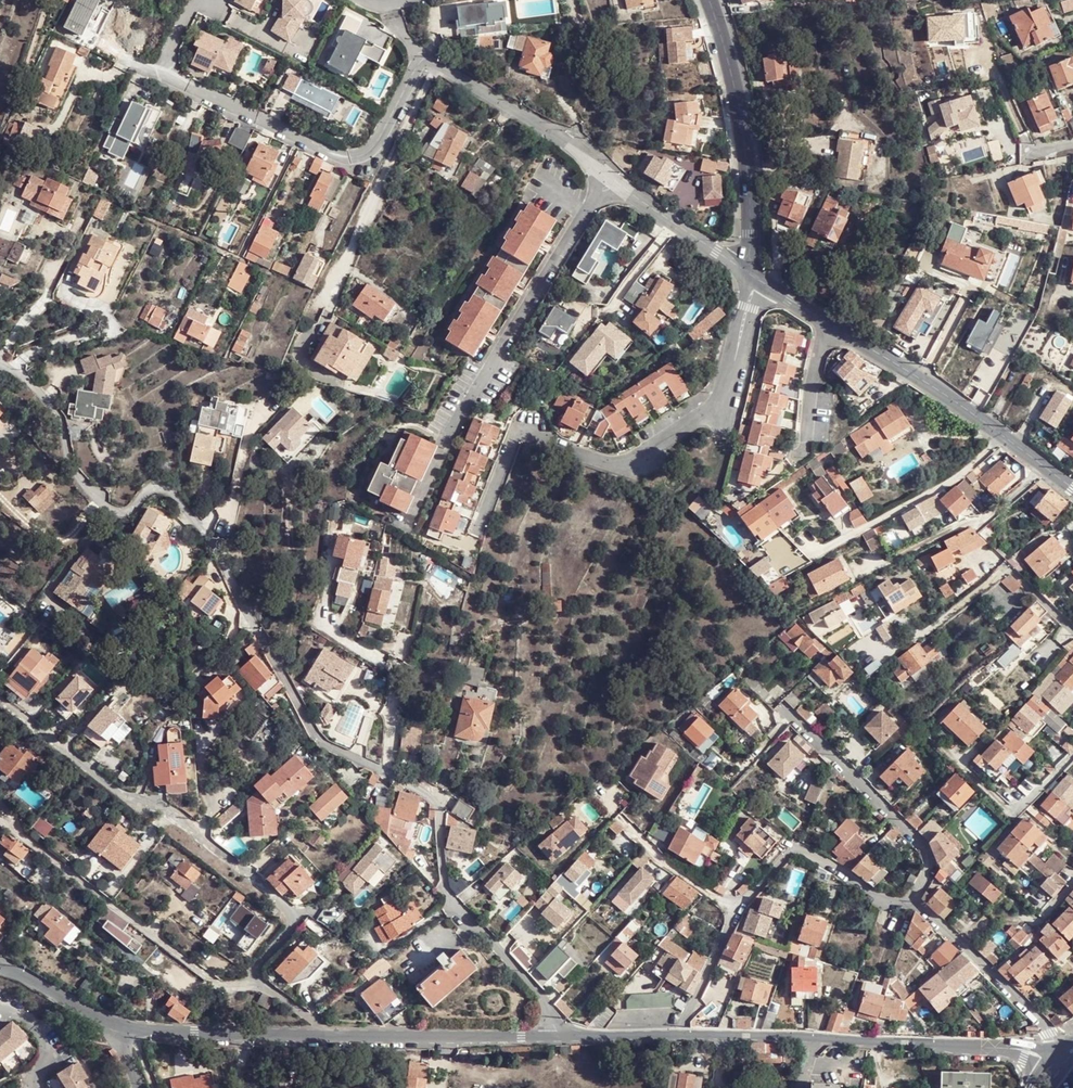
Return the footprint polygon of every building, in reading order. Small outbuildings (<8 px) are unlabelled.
[(234,2),(251,11),(257,0),(235,0),(234,2)] [(285,10),(274,30),(292,39),(306,15),(305,0),(285,0),(285,10)] [(472,4),(475,23),(479,22),(481,33),(507,31),(507,28),(511,27),(508,9),(500,10),(499,0),(482,0),(480,0),(480,3),(472,4)] [(628,9),(652,3),(652,0),(625,0),(628,9)] [(748,8),(762,3),(773,0),(742,0),(745,9),(748,8)] [(1072,11),(1072,0),(1069,0),(1061,3),(1065,13),(1072,11)] [(457,6),(460,25),(475,23),(472,4),(457,6)] [(735,14),(741,14),(744,14),(741,4),(732,7),(735,14)] [(1037,45),(1053,37),(1047,23),(1050,22),(1043,7),(1030,13),(1029,9),(1010,17),(1025,46),(1035,42),(1037,45)] [(955,38),(961,37),(967,37),(968,44),(978,43),(979,42),(978,25),(970,26),(969,14),(953,15),(953,18),(934,19),(935,42),(955,41),(955,38)] [(352,42),(354,36),(361,22),(346,15),(331,46),(336,49),(328,65),(345,73),(356,49),(361,51),(360,55),(380,65),(386,52),(361,39),(358,45),(352,42)] [(1047,23),(1053,37),(1058,35),(1052,21),(1050,22),(1047,23)] [(691,27),(667,29),(668,43),(660,43),(662,57),(669,56),(670,64),(685,63),(697,62),(695,40),(692,40),(691,27)] [(216,43),(218,39),(200,31),(194,44),(198,46),(190,63),(209,71),(212,65),(214,61),(231,68),(241,44),(225,37),(223,41),(221,45),(216,43)] [(514,48),(523,51),(527,37),(519,34),(514,48)] [(489,35),(484,35),(481,36),(483,47),(491,46),(490,39),(489,35)] [(361,39),(354,36),(352,42),(358,45),(361,39)] [(527,37),(523,51),(519,65),(529,68),(540,72),(542,66),(547,51),(548,44),(527,37)] [(89,51),(81,46),(78,53),(86,57),(89,51)] [(33,102),(49,110),(55,96),(50,94),(54,85),(62,88),(65,79),(58,76),(61,71),(68,75),(71,76),(79,57),(59,48),(52,65),(54,67),(47,81),(43,79),(33,102)] [(350,75),(360,55),(361,51),(356,49),(345,73),(350,75)] [(547,51),(542,66),(545,67),(549,64),(552,56),(549,51),(547,51)] [(1005,74),(1015,71),(1009,53),(999,56),(1005,74)] [(767,68),(767,78),(768,82),(791,79),(792,83),(795,83),(795,81),(795,79),(799,79),(798,69),(793,64),(793,58),(790,55),(782,57),(781,54),(770,55),(771,58),(765,59),(767,68)] [(270,57),(264,68),(271,72),(277,61),(270,57)] [(1055,81),(1058,90),(1072,84),(1072,57),(1049,66),(1053,75),(1055,81)] [(229,71),(231,68),(214,61),(212,65),(229,71)] [(760,79),(767,78),(767,68),(759,70),(760,79)] [(289,73),(282,88),(293,94),(301,79),(289,73)] [(319,88),(301,79),(293,94),(307,101),(328,111),(333,101),(336,102),(339,96),(321,86),(319,88)] [(1040,133),(1054,128),(1052,123),(1057,121),(1043,86),(1029,91),(1032,98),(1028,100),(1040,133)] [(55,96),(49,110),(54,112),(60,99),(55,96)] [(441,96),(433,109),(444,115),(451,102),(441,96)] [(969,96),(964,98),(968,109),(973,107),(969,96)] [(928,104),(933,116),(939,114),(943,113),(947,129),(958,125),(960,132),(979,125),(973,107),(968,109),(964,98),(941,106),(939,101),(928,104)] [(328,111),(307,101),(304,106),(328,118),(336,102),(333,101),(328,111)] [(668,120),(663,149),(670,149),(671,144),(685,146),(686,136),(692,135),(692,130),(698,131),(701,115),(697,114),(697,102),(676,102),(676,120),(668,120)] [(103,147),(109,150),(108,153),(122,160),(129,147),(142,153),(162,113),(155,109),(153,112),(134,103),(128,117),(126,116),(123,122),(115,118),(108,132),(110,133),(103,147)] [(134,103),(132,103),(126,116),(128,117),(134,103)] [(943,113),(939,114),(941,120),(928,131),(932,143),(947,129),(943,113)] [(11,123),(2,145),(13,150),(15,146),(17,147),(21,139),(27,142),(32,132),(22,128),(23,126),(17,123),(16,125),(11,123)] [(441,124),(424,155),(447,168),(465,137),(441,124)] [(228,142),(244,150),(252,134),(237,127),(236,128),(228,142)] [(865,146),(858,182),(863,183),(866,170),(868,171),(874,140),(858,138),(858,134),(839,131),(835,152),(839,153),(841,142),(865,146)] [(202,144),(202,136),(197,135),(192,134),(189,152),(188,153),(174,185),(172,191),(188,198),(203,159),(223,156),(221,141),(202,144)] [(993,162),(1006,159),(1002,141),(989,144),(993,162)] [(841,142),(839,153),(834,177),(858,182),(865,146),(841,142)] [(259,144),(245,172),(262,181),(268,171),(271,172),(279,155),(259,144)] [(660,160),(647,151),(642,158),(645,160),(640,167),(646,170),(644,173),(664,186),(670,177),(666,175),(670,169),(674,173),(679,177),(684,170),(663,156),(660,160)] [(301,161),(296,158),(293,163),(299,166),(301,161)] [(480,158),(476,166),(486,172),(491,165),(480,158)] [(321,168),(323,162),(317,159),(310,173),(317,176),(321,168)] [(717,170),(718,162),(703,159),(701,171),(716,173),(717,170)] [(333,167),(323,162),(321,168),(330,173),(333,167)] [(728,171),(729,164),(719,162),(718,162),(717,170),(728,171)] [(318,213),(325,200),(335,178),(321,172),(308,199),(310,200),(306,207),(318,213)] [(472,172),(468,179),(474,183),(472,186),(475,189),(481,178),(472,172)] [(1042,173),(1036,175),(1041,188),(1047,186),(1042,173)] [(1041,188),(1036,175),(1010,185),(1019,208),(1026,205),(1029,211),(1031,210),(1033,215),(1045,210),(1043,205),(1045,204),(1039,189),(1041,188)] [(19,176),(15,185),(22,188),(26,180),(19,176)] [(30,206),(34,208),(46,183),(33,176),(22,197),(33,202),(30,206)] [(720,176),(704,178),(705,200),(722,199),(720,176)] [(335,178),(325,200),(329,202),(340,181),(335,178)] [(46,183),(34,208),(42,212),(45,205),(59,212),(67,197),(65,197),(69,189),(48,180),(46,183)] [(788,219),(800,225),(812,197),(794,189),(793,194),(786,190),(788,187),(779,182),(773,195),(785,201),(783,205),(777,216),(787,221),(788,219)] [(771,199),(783,205),(785,201),(773,195),(771,199)] [(829,196),(812,230),(819,233),(818,235),(821,237),(835,242),(846,220),(832,214),(839,200),(829,196)] [(45,205),(42,212),(63,221),(73,200),(67,197),(59,212),(45,205)] [(103,219),(108,201),(98,199),(94,216),(103,219)] [(457,321),(451,331),(445,339),(469,354),(552,218),(528,204),(524,212),(518,222),(512,230),(506,240),(496,256),(490,267),(484,275),(479,285),(468,303),(463,312),(457,321)] [(389,207),(384,213),(393,218),(398,212),(389,207)] [(515,220),(518,222),(524,212),(522,210),(515,220)] [(1019,219),(999,216),(997,224),(1018,227),(1019,219)] [(557,220),(552,218),(469,354),(474,356),(557,220)] [(797,230),(800,225),(788,219),(787,221),(785,224),(797,230)] [(1029,231),(1030,222),(1019,219),(1018,227),(1017,229),(1029,231)] [(265,220),(250,250),(267,259),(278,234),(269,230),(272,223),(265,220)] [(1038,233),(1040,223),(1030,222),(1029,231),(1038,233)] [(623,232),(608,223),(574,278),(588,287),(602,265),(594,260),(604,243),(613,249),(616,244),(623,248),(630,237),(637,242),(643,233),(628,224),(623,232)] [(504,239),(506,240),(512,230),(510,229),(504,239)] [(819,233),(812,230),(806,243),(815,248),(821,237),(818,235),(819,233)] [(1067,232),(1060,230),(1057,244),(1064,246),(1067,232)] [(94,236),(90,245),(93,247),(88,256),(85,254),(75,273),(83,277),(80,285),(92,291),(88,298),(92,299),(94,298),(96,297),(99,295),(101,293),(103,291),(103,288),(104,285),(108,277),(112,279),(114,270),(124,251),(94,236)] [(946,239),(942,251),(946,254),(942,265),(959,271),(957,274),(967,278),(969,272),(986,279),(994,254),(976,246),(975,250),(946,239)] [(623,248),(616,244),(613,249),(620,253),(623,248)] [(93,247),(90,245),(85,254),(88,256),(93,247)] [(1065,246),(1064,246),(1056,246),(1053,258),(1061,261),(1065,246)] [(245,259),(269,270),(273,265),(248,253),(245,259)] [(307,255),(294,281),(312,289),(325,264),(307,255)] [(487,266),(490,267),(496,256),(494,255),(487,266)] [(931,261),(924,276),(932,280),(939,266),(931,261)] [(276,262),(272,270),(281,274),(284,266),(276,262)] [(247,267),(241,264),(239,263),(235,272),(243,275),(247,267)] [(0,277),(0,281),(10,287),(14,280),(2,273),(0,277)] [(476,284),(479,285),(484,275),(482,274),(476,284)] [(796,286),(801,294),(807,299),(807,298),(815,283),(801,275),(796,286)] [(646,288),(639,284),(626,299),(645,313),(653,318),(660,309),(667,299),(676,286),(659,278),(657,281),(652,278),(646,288)] [(367,286),(353,306),(379,323),(382,320),(386,322),(397,306),(367,286)] [(676,306),(667,299),(660,309),(668,316),(676,306)] [(460,310),(463,312),(468,303),(465,301),(460,310)] [(157,307),(149,304),(141,320),(159,328),(163,320),(166,311),(157,307)] [(555,327),(566,334),(575,318),(552,304),(536,331),(549,338),(555,327)] [(689,333),(688,335),(696,342),(728,316),(720,308),(689,333)] [(641,317),(636,324),(651,336),(661,324),(653,318),(645,313),(641,317)] [(185,317),(174,339),(184,343),(187,336),(200,341),(207,327),(185,317)] [(448,329),(451,331),(457,321),(454,319),(448,329)] [(170,323),(163,320),(159,328),(159,329),(166,333),(170,323)] [(324,326),(327,322),(324,320),(318,332),(321,334),(324,326)] [(603,328),(596,322),(565,362),(585,377),(604,352),(614,360),(631,338),(608,321),(603,328)] [(363,344),(327,322),(324,326),(321,334),(324,335),(319,343),(321,345),(310,363),(335,377),(337,373),(348,379),(359,359),(356,356),(363,344)] [(764,475),(766,467),(769,455),(759,452),(762,443),(772,445),(774,437),(776,425),(767,423),(770,412),(779,414),(782,405),(784,394),(775,392),(777,382),(787,384),(789,376),(792,364),(783,362),(785,351),(795,353),(797,345),(800,334),(775,327),(737,479),(751,483),(754,472),(764,475)] [(242,331),(233,350),(240,353),(249,334),(242,331)] [(389,348),(387,347),(381,357),(394,364),(396,359),(401,361),(403,358),(389,348)] [(888,372),(855,353),(836,373),(847,384),(867,365),(871,368),(868,371),(879,381),(888,372)] [(111,355),(98,360),(101,369),(97,371),(96,376),(94,394),(112,397),(115,369),(128,365),(124,354),(113,358),(111,355)] [(81,361),(86,375),(97,371),(101,369),(98,360),(96,355),(81,361)] [(563,387),(555,400),(568,406),(566,411),(560,421),(576,429),(579,424),(586,427),(588,424),(596,428),(593,433),(602,437),(604,433),(614,433),(627,425),(635,419),(647,412),(654,407),(666,399),(674,395),(686,386),(670,362),(612,399),(598,409),(578,399),(579,396),(563,387)] [(1027,375),(1023,382),(1028,385),(1032,379),(1027,375)] [(694,393),(703,388),(698,380),(689,385),(694,393)] [(686,386),(674,395),(676,398),(688,389),(686,386)] [(1037,417),(1055,428),(1072,400),(1055,389),(1037,417)] [(73,415),(72,419),(81,420),(82,417),(102,420),(103,409),(109,410),(112,397),(94,394),(80,392),(77,409),(71,408),(69,415),(73,415)] [(666,399),(654,407),(656,410),(668,402),(666,399)] [(568,406),(555,400),(553,404),(566,411),(568,406)] [(196,435),(191,463),(202,465),(203,463),(212,464),(214,452),(211,451),(215,430),(221,431),(221,435),(242,439),(248,409),(239,407),(237,416),(202,409),(199,427),(196,435)] [(897,407),(875,421),(891,446),(913,432),(897,407)] [(293,409),(264,439),(275,450),(281,443),(290,451),(291,451),(292,451),(294,451),(296,451),(297,450),(298,449),(299,447),(300,446),(301,445),(301,444),(301,443),(301,441),(299,440),(311,426),(293,409)] [(647,412),(635,419),(637,423),(649,415),(647,412)] [(455,532),(458,525),(463,515),(466,516),(471,505),(466,504),(470,495),(473,486),(477,474),(481,466),(485,456),(490,445),(493,437),(497,426),(475,417),(428,534),(441,539),(445,529),(455,532)] [(875,421),(851,435),(859,446),(855,448),(863,459),(880,448),(884,454),(892,448),(891,446),(875,421)] [(627,425),(614,433),(617,438),(630,429),(627,425)] [(497,426),(493,437),(498,439),(502,428),(497,426)] [(369,490),(378,494),(380,489),(386,491),(383,496),(381,501),(403,511),(434,444),(412,434),(408,441),(402,439),(390,465),(382,462),(369,490)] [(1059,443),(1072,453),(1072,442),(1071,440),(1065,436),(1059,443)] [(849,452),(843,443),(831,451),(836,460),(849,452)] [(490,445),(485,456),(490,458),(494,447),(490,445)] [(1017,477),(1024,470),(1006,452),(999,460),(1017,477)] [(485,456),(481,466),(485,468),(490,458),(485,456)] [(825,474),(815,459),(807,464),(817,479),(825,474)] [(1001,462),(984,476),(979,480),(993,497),(1015,478),(1001,462)] [(803,467),(795,473),(798,480),(808,473),(803,467)] [(795,473),(789,478),(794,484),(798,480),(795,473)] [(477,474),(473,486),(477,487),(482,476),(477,474)] [(823,478),(812,486),(818,493),(815,495),(810,499),(819,511),(822,509),(830,519),(846,507),(834,491),(833,492),(823,478)] [(1052,490),(1041,481),(1038,484),(1041,487),(1049,494),(1051,491),(1052,490)] [(859,501),(872,496),(866,483),(853,489),(859,501)] [(956,488),(970,504),(977,499),(963,483),(956,488)] [(41,502),(52,490),(44,484),(36,492),(33,494),(41,502)] [(1028,498),(1041,487),(1038,484),(1026,495),(1028,498)] [(944,499),(941,494),(919,505),(919,507),(903,516),(907,522),(902,525),(907,535),(948,513),(953,519),(970,504),(956,488),(950,493),(944,499)] [(33,494),(36,492),(32,489),(24,497),(28,501),(33,494)] [(781,489),(762,503),(770,514),(776,521),(794,508),(781,489)] [(39,507),(45,512),(58,497),(52,490),(41,502),(33,494),(28,501),(37,510),(39,507)] [(947,491),(941,494),(944,499),(950,493),(947,491)] [(1068,504),(1051,491),(1049,494),(1038,508),(1054,521),(1068,504)] [(794,508),(776,521),(776,522),(779,525),(778,526),(780,529),(799,515),(794,508)] [(166,552),(170,544),(167,533),(164,531),(169,522),(149,509),(137,529),(145,534),(144,539),(148,555),(166,552)] [(731,509),(726,517),(730,518),(735,511),(731,509)] [(826,522),(830,519),(822,509),(819,511),(826,522)] [(752,510),(741,518),(754,537),(776,521),(770,514),(760,521),(752,510)] [(851,533),(867,523),(857,510),(848,517),(848,519),(845,521),(851,533)] [(903,516),(898,518),(902,525),(907,522),(903,516)] [(776,522),(776,521),(754,537),(759,544),(780,529),(778,526),(779,525),(776,522)] [(145,534),(137,529),(133,535),(141,543),(144,542),(144,539),(145,534)] [(945,543),(949,551),(951,555),(980,540),(970,530),(945,543)] [(875,531),(863,537),(872,552),(883,546),(875,531)] [(346,557),(344,567),(359,570),(366,541),(341,535),(337,555),(346,557)] [(1062,553),(1051,539),(1024,560),(1038,579),(1056,565),(1053,561),(1062,553)] [(359,570),(362,570),(366,571),(372,542),(366,541),(359,570)] [(62,584),(54,594),(80,614),(89,603),(84,600),(94,587),(102,593),(112,579),(106,574),(110,567),(114,569),(121,560),(107,550),(100,558),(89,550),(79,565),(78,565),(73,572),(76,575),(67,588),(62,584)] [(951,555),(949,551),(930,561),(939,578),(949,573),(947,568),(955,565),(951,555)] [(391,556),(384,555),(381,574),(387,574),(390,557),(391,556)] [(1021,562),(1014,556),(1007,562),(1015,570),(1024,578),(1028,573),(1019,564),(1021,562)] [(398,559),(390,557),(387,574),(395,576),(398,559)] [(764,561),(752,573),(761,582),(764,578),(771,585),(780,576),(764,561)] [(840,569),(837,564),(810,578),(815,588),(821,598),(840,587),(837,582),(848,576),(844,567),(840,569)] [(542,565),(543,596),(551,596),(550,565),(542,565)] [(359,570),(344,567),(341,566),(338,580),(359,584),(362,570),(359,570)] [(972,569),(962,574),(966,582),(976,577),(972,569)] [(208,588),(213,583),(203,574),(187,592),(193,599),(191,601),(208,617),(223,601),(212,591),(208,588)] [(1023,586),(1011,574),(1006,579),(1004,580),(1016,593),(1023,586)] [(851,581),(848,576),(837,582),(840,587),(851,581)] [(386,578),(384,585),(393,588),(395,581),(386,578)] [(809,590),(815,588),(810,578),(804,581),(809,590)] [(916,601),(907,585),(905,582),(893,589),(890,583),(878,589),(890,612),(905,604),(906,606),(916,601)] [(216,586),(213,583),(208,588),(212,591),(216,586)] [(375,589),(392,593),(393,588),(384,585),(377,583),(375,589)] [(910,583),(907,585),(916,601),(919,599),(910,583)] [(870,597),(864,585),(851,593),(857,605),(870,597)] [(375,589),(369,610),(385,615),(392,593),(375,589)] [(841,612),(857,605),(851,593),(834,600),(835,602),(840,613),(841,612)] [(921,603),(919,599),(916,601),(906,606),(905,604),(890,612),(893,618),(921,603)] [(840,613),(835,602),(809,615),(814,626),(824,621),(840,613)] [(1040,621),(1048,613),(1037,602),(1029,610),(1040,621)] [(385,615),(369,610),(367,621),(382,625),(385,615)] [(1011,629),(1021,640),(1040,622),(1040,621),(1029,610),(1022,618),(1011,629)] [(840,613),(824,621),(831,634),(848,626),(841,612),(840,613)] [(816,645),(795,623),(780,636),(788,645),(793,640),(801,648),(813,660),(819,653),(813,648),(816,645)] [(1005,633),(1016,644),(1021,640),(1011,629),(1005,633)] [(383,637),(382,649),(395,657),(397,645),(383,637)] [(793,640),(788,645),(796,652),(801,648),(793,640)] [(257,642),(256,642),(247,648),(252,656),(261,649),(257,642)] [(933,642),(923,650),(931,659),(940,652),(933,642)] [(931,659),(923,650),(919,645),(900,660),(904,666),(911,675),(912,677),(932,661),(931,659)] [(1019,651),(1014,645),(997,659),(1002,665),(1019,651)] [(33,649),(5,681),(28,699),(54,667),(33,649)] [(992,649),(985,656),(987,658),(994,652),(992,649)] [(325,650),(304,680),(315,687),(316,685),(329,693),(338,681),(344,686),(355,671),(325,650)] [(1068,654),(1064,658),(1069,663),(1072,659),(1068,654)] [(254,687),(258,692),(272,678),(255,658),(239,671),(254,687)] [(1069,663),(1064,658),(1051,673),(1055,677),(1069,663)] [(836,659),(829,665),(829,666),(839,677),(843,681),(851,674),(836,659)] [(829,665),(825,660),(814,671),(829,687),(839,677),(829,666),(829,665)] [(1069,663),(1055,677),(1058,679),(1072,694),(1072,667),(1069,663)] [(902,682),(911,675),(904,666),(895,673),(902,682)] [(742,668),(736,673),(741,678),(744,675),(746,672),(742,668)] [(1055,677),(1051,673),(1032,694),(1034,696),(1038,700),(1042,696),(1058,679),(1055,677)] [(262,697),(264,699),(279,684),(275,675),(274,674),(272,678),(258,692),(262,697)] [(222,716),(223,703),(232,694),(234,696),(242,688),(231,675),(224,682),(219,677),(207,688),(212,694),(207,699),(207,716),(222,716)] [(746,682),(755,692),(761,686),(751,677),(749,679),(746,682)] [(60,704),(54,711),(66,721),(72,714),(91,691),(77,678),(57,701),(60,704)] [(1058,679),(1042,696),(1060,715),(1072,702),(1072,694),(1058,679)] [(268,704),(283,690),(279,684),(264,699),(268,704)] [(468,689),(466,698),(494,705),(497,690),(478,686),(477,692),(468,689)] [(223,703),(222,716),(242,688),(234,696),(232,694),(223,703)] [(717,688),(699,702),(705,708),(721,695),(717,688)] [(751,721),(757,715),(750,708),(753,705),(737,690),(721,706),(745,731),(753,723),(751,721)] [(789,694),(783,700),(792,709),(798,703),(789,694)] [(1049,710),(1038,700),(1034,696),(1027,705),(1041,718),(1049,710)] [(106,706),(118,716),(124,707),(113,698),(106,706)] [(494,705),(466,698),(458,730),(465,732),(464,739),(475,741),(476,741),(479,740),(480,740),(481,739),(482,736),(484,728),(489,729),(494,705)] [(1047,724),(1041,718),(1027,705),(1026,704),(1016,715),(1005,725),(1011,731),(1015,735),(1024,744),(1026,745),(1047,724)] [(959,705),(944,721),(956,731),(951,736),(952,737),(954,735),(968,748),(984,730),(959,705)] [(89,728),(85,732),(104,747),(107,743),(125,722),(118,716),(106,706),(97,718),(94,716),(89,722),(91,724),(89,728)] [(801,707),(795,712),(805,722),(807,721),(811,717),(801,707)] [(833,714),(828,709),(818,718),(823,724),(833,714)] [(1047,724),(1050,726),(1057,718),(1049,710),(1041,718),(1047,724)] [(881,713),(865,730),(881,746),(893,734),(900,741),(912,730),(904,722),(898,730),(881,713)] [(719,739),(693,715),(679,730),(706,755),(719,739)] [(956,731),(944,721),(941,718),(937,722),(951,736),(956,731)] [(1059,734),(1066,726),(1057,718),(1050,726),(1059,734)] [(162,732),(163,742),(179,742),(177,731),(176,728),(173,725),(169,725),(165,726),(163,729),(162,732)] [(400,727),(400,750),(419,751),(420,727),(400,727)] [(371,732),(362,729),(357,743),(367,745),(371,732)] [(913,730),(912,730),(900,742),(899,742),(907,749),(919,736),(916,733),(913,730)] [(808,754),(813,749),(802,738),(798,734),(793,739),(808,754)] [(1024,744),(1015,735),(1004,746),(1011,752),(1013,755),(1014,755),(1024,744)] [(782,777),(804,755),(789,740),(767,763),(782,777)] [(1012,757),(1014,755),(1013,755),(1011,752),(1004,746),(997,740),(981,758),(994,770),(997,767),(1009,754),(1012,757)] [(179,742),(163,742),(154,743),(156,761),(153,761),(154,765),(150,766),(152,780),(160,779),(161,784),(162,793),(185,791),(180,742),(179,742)] [(9,744),(0,757),(0,760),(2,761),(0,763),(0,772),(7,778),(8,777),(18,783),(24,775),(31,780),(39,770),(30,763),(33,757),(26,752),(24,754),(9,744)] [(1034,753),(1026,745),(1024,744),(1014,755),(1016,758),(1023,765),(1034,753)] [(1070,755),(1072,753),(1072,750),(1067,745),(1063,748),(1070,755)] [(676,757),(658,746),(653,755),(651,754),(646,762),(642,759),(630,779),(636,783),(646,789),(644,792),(662,803),(666,796),(656,790),(674,761),(676,757)] [(915,758),(907,750),(880,777),(890,788),(896,782),(906,791),(924,773),(912,761),(915,758)] [(978,754),(972,761),(994,782),(999,775),(994,770),(981,758),(978,754)] [(1002,772),(1013,760),(1016,758),(1014,755),(1012,757),(1009,754),(997,767),(1002,772)] [(294,756),(292,758),(299,767),(302,765),(294,756)] [(270,777),(268,773),(259,781),(268,791),(276,801),(293,787),(308,773),(302,765),(299,767),(292,758),(270,777)] [(677,763),(674,761),(656,790),(666,796),(670,789),(669,776),(677,763)] [(1000,776),(1002,774),(1003,773),(1002,772),(997,767),(994,770),(999,775),(1000,776)] [(312,778),(308,773),(293,787),(297,791),(312,778)] [(369,780),(376,784),(378,778),(372,774),(369,780)] [(972,791),(955,774),(936,795),(953,811),(972,791)] [(1052,792),(1052,793),(1072,809),(1072,808),(1072,787),(1065,781),(1063,779),(1052,792)] [(259,781),(252,787),(257,793),(262,798),(268,791),(259,781)] [(337,805),(348,795),(337,782),(309,807),(328,827),(344,813),(337,805)] [(399,793),(401,785),(395,782),(389,809),(387,824),(394,826),(397,827),(399,819),(413,822),(420,799),(399,793)] [(646,789),(636,783),(635,786),(644,792),(646,789)] [(270,816),(275,816),(275,810),(287,800),(297,791),(293,787),(276,801),(269,806),(270,816)] [(808,801),(818,805),(824,791),(813,787),(808,801)] [(1052,792),(1047,789),(1046,790),(1043,794),(1047,798),(1052,792)] [(258,817),(269,806),(276,801),(268,791),(262,798),(257,793),(248,801),(249,825),(258,817)] [(1052,793),(1052,792),(1047,798),(1040,807),(1041,808),(1037,812),(1050,822),(1052,819),(1062,827),(1069,818),(1066,815),(1072,809),(1052,793)] [(460,803),(452,815),(457,819),(461,821),(469,807),(460,803)] [(270,827),(276,826),(275,816),(270,816),(269,806),(258,817),(249,825),(250,834),(259,834),(259,838),(270,837),(270,827)] [(386,832),(387,824),(389,809),(374,807),(371,821),(377,828),(386,837),(386,832)] [(578,814),(574,810),(572,812),(570,809),(565,812),(570,820),(578,814)] [(452,815),(446,811),(445,830),(449,831),(450,828),(453,828),(457,819),(452,815)] [(922,823),(912,813),(905,820),(915,829),(922,823)] [(847,842),(856,833),(861,826),(849,815),(834,829),(847,842)] [(563,821),(559,816),(549,826),(553,830),(563,821)] [(42,818),(33,827),(45,837),(53,827),(42,818)] [(1025,818),(1010,834),(1026,849),(1031,853),(1046,838),(1025,818)] [(623,830),(614,820),(609,826),(618,835),(623,830)] [(737,837),(744,844),(752,850),(751,851),(754,854),(763,861),(778,844),(765,833),(750,821),(737,837)] [(116,829),(124,835),(127,832),(119,825),(116,829)] [(789,836),(772,825),(765,833),(778,844),(780,846),(789,836)] [(90,848),(101,857),(104,853),(124,869),(140,848),(124,835),(116,829),(114,831),(108,826),(90,848)] [(697,852),(703,844),(680,827),(667,845),(690,862),(697,852)] [(472,833),(453,828),(450,828),(449,831),(446,850),(467,854),(472,833)] [(900,834),(893,828),(885,837),(892,844),(900,834)] [(919,833),(929,843),(934,837),(924,828),(919,833)] [(316,831),(307,842),(315,848),(324,838),(316,831)] [(386,837),(401,853),(405,849),(391,836),(386,832),(386,837)] [(938,863),(952,847),(940,833),(939,832),(934,837),(929,843),(938,863)] [(851,870),(866,856),(857,848),(864,841),(856,833),(847,842),(844,845),(848,849),(841,858),(837,862),(851,870)] [(0,840),(0,845),(7,850),(3,854),(17,865),(27,851),(5,834),(0,840)] [(1026,849),(1010,834),(991,855),(1008,870),(1012,865),(1016,869),(1031,853),(1026,849)] [(708,837),(703,844),(697,852),(704,857),(706,859),(717,844),(708,837)] [(848,849),(844,845),(841,842),(833,851),(841,858),(848,849)] [(376,844),(341,882),(344,885),(344,886),(352,894),(364,881),(365,882),(378,868),(385,874),(396,862),(385,852),(383,855),(380,852),(382,849),(376,844)] [(752,850),(744,844),(740,849),(750,857),(754,854),(751,851),(752,850)] [(938,863),(941,869),(957,852),(952,847),(938,863)] [(697,852),(690,862),(697,867),(704,857),(697,852)] [(104,853),(101,857),(121,873),(124,869),(104,853)] [(169,863),(176,855),(174,853),(166,861),(169,863)] [(585,854),(577,863),(588,873),(596,864),(585,854)] [(1060,890),(1066,883),(1058,877),(1044,865),(1032,854),(1027,859),(1048,879),(1058,888),(1060,890)] [(1054,854),(1044,865),(1058,877),(1067,866),(1054,854)] [(197,874),(176,855),(169,863),(176,870),(190,882),(197,874)] [(641,855),(632,863),(639,870),(648,862),(641,855)] [(881,869),(866,856),(851,870),(867,883),(881,869)] [(295,867),(298,864),(292,857),(289,860),(295,867)] [(289,860),(266,880),(281,896),(289,890),(291,893),(301,884),(305,888),(313,881),(298,864),(295,867),(289,860)] [(506,863),(501,868),(486,885),(484,887),(493,896),(503,885),(510,891),(522,879),(506,863)] [(558,877),(553,882),(563,891),(574,901),(578,897),(576,894),(592,876),(588,873),(577,863),(561,880),(558,877)] [(501,868),(497,864),(479,879),(486,885),(501,868)] [(831,874),(817,866),(813,878),(827,884),(831,874)] [(642,869),(620,894),(633,905),(655,880),(642,869)] [(887,875),(881,869),(867,883),(872,887),(875,889),(887,875)] [(946,874),(941,869),(936,877),(942,881),(946,874)] [(190,882),(176,870),(170,876),(184,889),(185,889),(190,882)] [(1002,894),(979,873),(970,883),(994,904),(1002,894)] [(697,894),(676,878),(662,895),(683,911),(697,894)] [(1051,897),(1058,888),(1048,879),(1040,887),(1051,897)] [(190,882),(185,889),(191,894),(197,888),(190,882)] [(553,882),(551,884),(544,891),(546,893),(534,905),(547,917),(559,904),(555,900),(563,891),(553,882)] [(741,893),(746,887),(741,883),(734,891),(739,895),(741,893)] [(301,884),(291,893),(295,897),(305,888),(301,884)] [(469,886),(462,892),(467,899),(475,893),(469,886)] [(191,894),(185,889),(180,894),(190,903),(200,890),(197,888),(191,894)] [(926,904),(938,915),(944,908),(951,900),(940,889),(933,897),(926,904)] [(241,904),(245,899),(236,892),(232,898),(241,904)] [(933,897),(926,892),(921,899),(926,904),(933,897)] [(783,905),(762,899),(757,913),(750,911),(743,932),(765,939),(773,918),(778,920),(783,905)] [(957,906),(951,900),(944,908),(949,913),(957,906)] [(393,903),(375,916),(382,928),(377,931),(386,946),(417,926),(408,913),(402,917),(393,903)] [(559,904),(547,917),(546,918),(557,928),(570,914),(559,904)] [(35,918),(41,923),(51,910),(45,905),(35,918)] [(873,929),(879,911),(870,906),(864,923),(873,929)] [(124,929),(128,924),(107,908),(96,922),(116,939),(124,929)] [(938,915),(943,920),(949,913),(944,908),(938,915)] [(51,910),(41,923),(49,930),(44,937),(58,948),(74,927),(52,909),(51,910)] [(1070,909),(1052,926),(1066,941),(1072,935),(1072,913),(1070,909)] [(931,926),(915,912),(907,933),(915,941),(916,942),(931,926)] [(825,922),(805,916),(798,940),(818,946),(825,922)] [(632,922),(616,939),(622,944),(624,946),(640,929),(632,922)] [(1070,948),(1049,926),(1041,932),(1046,939),(1042,943),(1056,961),(1070,948)] [(124,929),(116,939),(121,943),(129,933),(124,929)] [(1009,936),(1012,939),(1017,932),(1014,929),(1009,936)] [(1026,947),(1033,941),(1020,930),(1017,932),(1012,939),(1021,947),(1026,947)] [(752,941),(733,935),(723,955),(741,964),(752,941)] [(622,944),(616,939),(610,946),(611,948),(615,952),(622,944)] [(675,959),(685,966),(689,957),(663,939),(656,947),(664,952),(666,954),(675,959)] [(988,940),(978,952),(986,959),(991,953),(996,947),(988,940)] [(565,945),(561,941),(556,946),(561,950),(563,948),(565,945)] [(915,941),(910,945),(922,957),(927,952),(916,942),(915,941)] [(942,970),(961,954),(947,941),(931,956),(932,957),(942,970)] [(817,950),(792,942),(788,953),(813,961),(817,950)] [(302,943),(275,971),(289,985),(316,957),(302,943)] [(624,946),(622,944),(615,952),(610,957),(625,971),(638,957),(624,946)] [(556,946),(534,970),(543,977),(565,955),(561,950),(556,946)] [(1035,947),(1022,959),(1034,972),(1047,961),(1035,947)] [(443,967),(416,990),(432,1009),(478,969),(462,950),(450,961),(444,954),(437,960),(443,967)] [(685,966),(699,975),(707,959),(692,952),(689,957),(685,966)] [(991,953),(986,959),(992,965),(998,960),(991,953)] [(675,959),(666,954),(664,958),(659,966),(667,971),(675,959)] [(978,971),(961,954),(942,970),(937,974),(944,983),(952,992),(978,971)] [(518,955),(516,958),(526,969),(529,966),(518,955)] [(570,960),(565,955),(543,977),(549,983),(570,960)] [(741,964),(723,955),(718,964),(737,974),(741,964)] [(942,970),(932,957),(927,962),(937,974),(942,970)] [(689,995),(699,975),(685,966),(675,959),(667,971),(663,977),(689,995)] [(1008,961),(998,970),(1008,980),(1012,977),(1020,985),(1034,972),(1022,959),(1013,967),(1008,961)] [(659,966),(654,963),(648,971),(661,979),(663,977),(667,971),(659,966)] [(818,970),(792,970),(792,991),(818,991),(818,970)] [(1042,981),(1034,972),(1020,985),(1028,993),(1042,981)] [(888,983),(903,1003),(909,998),(891,974),(888,983)] [(944,983),(937,974),(918,990),(928,1002),(937,1013),(947,1005),(944,1001),(953,993),(952,992),(944,983)] [(765,985),(742,978),(738,990),(743,991),(741,1000),(760,1005),(765,985)] [(867,992),(884,998),(887,986),(867,979),(863,990),(867,992)] [(361,997),(375,1015),(397,997),(384,980),(361,997)] [(906,1007),(903,1003),(888,983),(887,986),(884,998),(906,1007)] [(1072,1016),(1072,987),(1059,1000),(1072,1016)] [(928,1002),(918,990),(909,998),(903,1003),(906,1007),(907,1008),(912,1015),(928,1002)] [(878,1018),(884,998),(867,992),(859,1012),(878,1018)] [(956,996),(953,993),(944,1001),(947,1005),(956,996)] [(273,1000),(264,994),(261,997),(271,1003),(273,1000)] [(553,1003),(554,1006),(559,1000),(562,997),(558,994),(552,1001),(553,1003)] [(630,997),(624,1003),(625,1012),(672,1009),(671,997),(669,995),(630,997)] [(173,998),(172,997),(166,1006),(171,1010),(175,1004),(177,1005),(179,1001),(173,998)] [(267,1009),(271,1003),(261,997),(258,1002),(267,1009)] [(384,1027),(407,1008),(406,1007),(397,997),(375,1015),(384,1027)] [(907,1008),(906,1007),(884,998),(878,1018),(905,1021),(907,1008)] [(183,1023),(189,1013),(182,1007),(177,1005),(175,1004),(171,1010),(168,1014),(183,1023)] [(559,1011),(567,1019),(571,1015),(565,1006),(559,1011)] [(613,1015),(604,1008),(587,1029),(588,1029),(589,1029),(591,1029),(596,1030),(602,1030),(613,1015)] [(846,1009),(843,1016),(843,1019),(852,1022),(855,1012),(846,1009)] [(767,1012),(761,1029),(770,1030),(775,1015),(767,1012)] [(826,1033),(836,1034),(843,1019),(843,1016),(833,1013),(826,1033)] [(1056,1028),(1064,1025),(1057,1017),(1051,1023),(1056,1028)] [(843,1019),(836,1034),(847,1035),(852,1022),(843,1019)] [(878,1020),(873,1036),(881,1036),(884,1022),(878,1020)] [(29,1038),(15,1021),(0,1033),(0,1061),(29,1038)] [(996,1025),(998,1038),(1016,1036),(1015,1024),(996,1025)] [(765,1052),(765,1043),(753,1042),(752,1052),(757,1052),(765,1052)] [(765,1052),(757,1052),(756,1064),(775,1064),(775,1052),(765,1052)] [(84,1080),(91,1076),(82,1060),(51,1079),(56,1087),(89,1087),(84,1080)] [(433,1066),(414,1063),(410,1087),(429,1087),(433,1066)] [(178,1087),(222,1087),(220,1080),(212,1083),(209,1072),(200,1074),(202,1081),(195,1082),(192,1074),(176,1079),(179,1087),(178,1087)] [(941,1072),(941,1087),(990,1087),(991,1075),(941,1072)] [(680,1076),(678,1087),(694,1087),(696,1077),(681,1073),(680,1076)] [(665,1074),(663,1087),(678,1087),(680,1076),(665,1074)]
